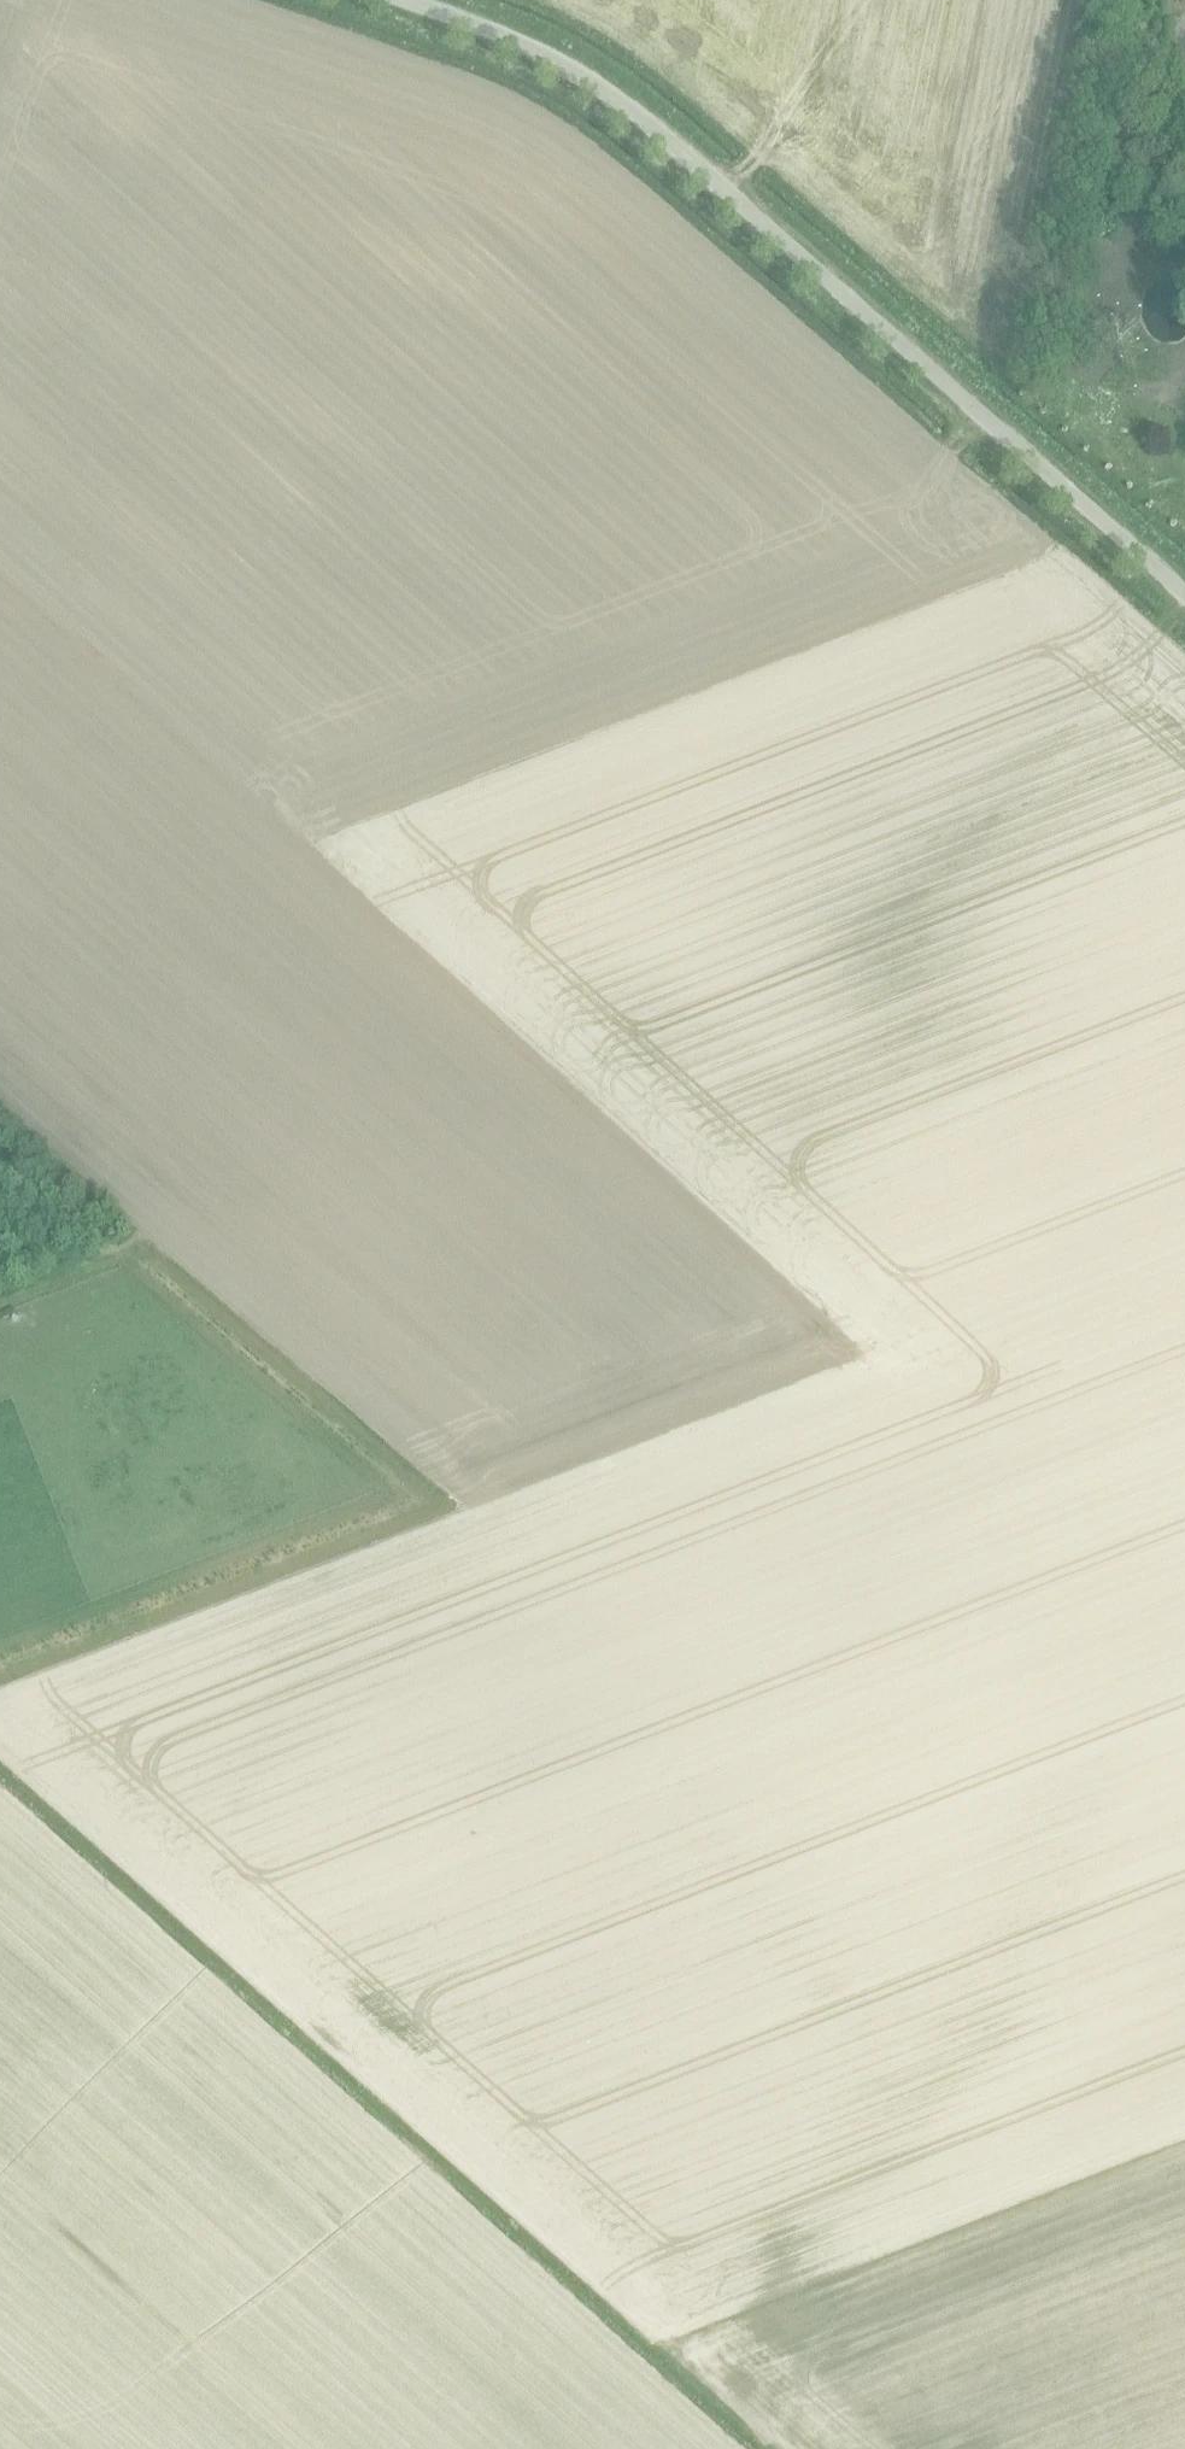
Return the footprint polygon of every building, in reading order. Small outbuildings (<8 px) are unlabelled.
[(1115,124),(1109,137),(1127,145),(1133,132),(1115,124)]
